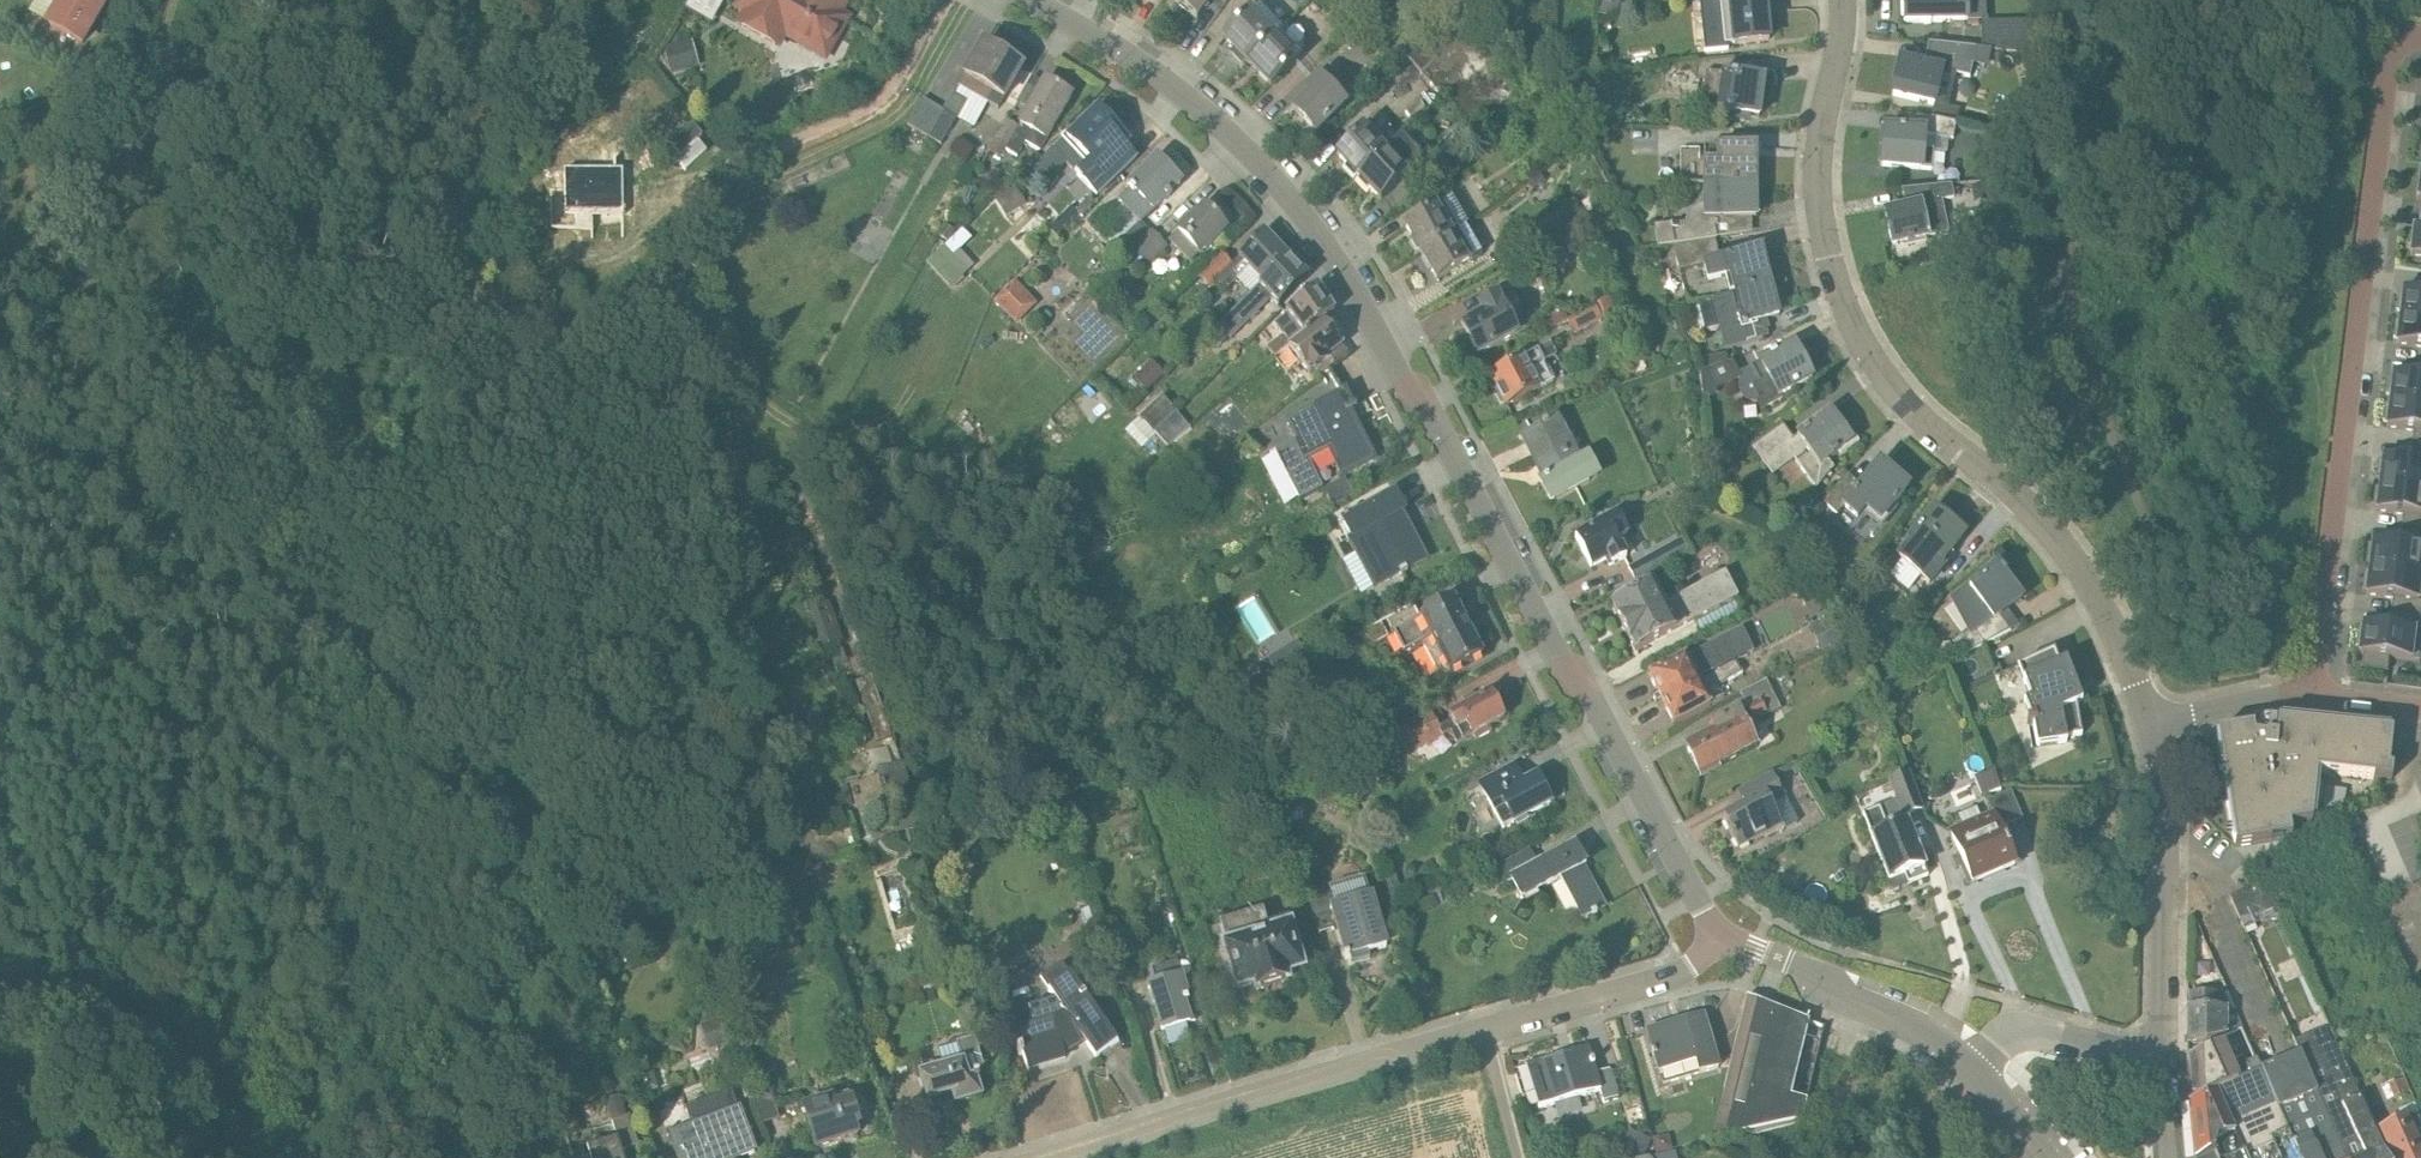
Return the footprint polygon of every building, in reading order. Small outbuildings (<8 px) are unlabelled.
[(31,52),(65,71),(106,0),(61,0),(31,52)] [(687,8),(712,22),(724,0),(691,0),(687,8)] [(739,11),(742,13),(736,24),(781,49),(787,38),(823,58),(844,19),(836,15),(845,0),(844,0),(745,0),(739,11)] [(1176,3),(1196,18),(1210,0),(1178,0),(1176,3)] [(1621,1),(1619,0),(1604,0),(1600,13),(1616,18),(1621,1)] [(1769,38),(1765,0),(1720,0),(1724,43),(1769,38)] [(1965,21),(1965,0),(1902,0),(1903,22),(1923,22),(1923,24),(1930,23),(1930,22),(1965,21)] [(1249,64),(1283,31),(1258,5),(1224,39),(1249,64)] [(1473,25),(1462,14),(1454,21),(1452,19),(1408,61),(1478,135),(1523,94),(1465,33),(1473,25)] [(1519,46),(1525,25),(1510,21),(1504,42),(1519,46)] [(1980,29),(1980,51),(1991,52),(2033,55),(2033,29),(1980,29)] [(1283,31),(1249,64),(1271,86),(1304,53),(1283,31)] [(691,40),(665,47),(672,72),(698,65),(691,40)] [(1893,94),(1935,104),(1937,104),(1943,71),(1970,77),(1973,65),(1987,68),(1991,52),(1980,51),(1929,44),(1924,66),(1901,60),(1893,94)] [(999,109),(1023,68),(984,45),(960,86),(999,109)] [(1759,108),(1764,80),(1733,75),(1735,58),(1698,62),(1696,79),(1705,80),(1703,98),(1759,108)] [(1611,71),(1610,59),(1593,60),(1593,71),(1611,71)] [(1352,98),(1327,71),(1321,76),(1319,74),(1302,90),(1307,97),(1293,110),(1316,134),(1347,104),(1346,103),(1352,98)] [(1045,141),(1070,95),(1045,81),(1019,126),(1007,120),(990,151),(1001,158),(1005,150),(1017,157),(1025,142),(1040,150),(1045,141)] [(941,145),(967,103),(967,101),(954,94),(944,111),(924,99),(908,125),(941,145)] [(1100,112),(1098,109),(1066,140),(1090,165),(1079,176),(1098,195),(1137,157),(1125,146),(1130,141),(1111,123),(1113,121),(1102,110),(1100,112)] [(1956,125),(1931,120),(1907,116),(1904,129),(1884,128),(1881,165),(1933,169),(1934,153),(1947,153),(1948,139),(1954,139),(1956,125)] [(1359,177),(1402,136),(1401,135),(1392,144),(1370,122),(1365,128),(1365,127),(1337,155),(1359,177)] [(1402,136),(1359,177),(1381,199),(1407,173),(1423,157),(1402,136)] [(1428,160),(1436,168),(1447,158),(1439,149),(1428,160)] [(1702,184),(1755,184),(1754,149),(1716,149),(1715,162),(1702,162),(1702,150),(1681,150),(1680,167),(1680,184),(1702,184)] [(1146,217),(1152,211),(1151,211),(1181,182),(1158,159),(1129,188),(1131,190),(1124,195),(1146,217)] [(1533,189),(1545,180),(1539,172),(1527,180),(1533,189)] [(623,222),(623,174),(564,175),(564,194),(550,195),(550,234),(592,233),(592,222),(623,222)] [(1659,248),(1673,246),(1695,243),(1715,239),(1721,237),(1719,217),(1755,216),(1755,184),(1702,184),(1702,203),(1699,204),(1696,206),(1693,207),(1690,211),(1688,214),(1688,217),(1687,222),(1655,226),(1658,247),(1659,248)] [(1027,204),(1016,185),(995,198),(1006,216),(1027,204)] [(1893,245),(1929,237),(1929,236),(1949,233),(1942,200),(1954,198),(1951,185),(1901,190),(1905,208),(1885,213),(1893,245)] [(1663,191),(1655,193),(1657,207),(1666,205),(1663,191)] [(1423,256),(1467,224),(1452,198),(1437,207),(1437,206),(1405,225),(1412,237),(1410,238),(1416,249),(1418,248),(1423,256)] [(1217,220),(1206,208),(1177,233),(1177,232),(1169,240),(1190,263),(1199,255),(1225,229),(1223,227),(1226,224),(1220,218),(1217,220)] [(1132,253),(1153,233),(1141,221),(1123,240),(1132,250),(1131,252),(1132,253)] [(1467,224),(1423,256),(1423,257),(1422,258),(1428,269),(1430,268),(1437,280),(1469,261),(1469,260),(1483,252),(1467,224)] [(971,237),(962,229),(945,245),(954,254),(971,237)] [(2413,229),(2410,256),(2420,257),(2420,229),(2413,229)] [(1153,233),(1132,253),(1148,268),(1168,247),(1153,233)] [(1260,284),(1288,257),(1265,233),(1236,258),(1237,259),(1232,264),(1215,280),(1225,290),(1246,269),(1260,284)] [(1715,239),(1695,243),(1673,246),(1688,307),(1714,300),(1770,284),(1761,251),(1721,261),(1715,239)] [(1215,280),(1232,264),(1222,253),(1198,275),(1209,286),(1215,280)] [(1288,257),(1260,284),(1206,338),(1218,350),(1214,354),(1225,364),(1255,335),(1246,325),(1270,301),(1277,308),(1308,279),(1288,257)] [(1019,279),(998,300),(1020,323),(1042,302),(1019,279)] [(1770,284),(1714,300),(1723,345),(1746,341),(1768,335),(1764,319),(1778,315),(1770,284)] [(1303,335),(1323,321),(1334,313),(1317,287),(1286,313),(1303,335)] [(2400,317),(2420,319),(2420,292),(2403,290),(2403,294),(2399,294),(2397,312),(2400,312),(2400,317)] [(1527,328),(1508,292),(1499,296),(1498,294),(1477,305),(1482,315),(1462,325),(1478,355),(1518,333),(1518,332),(1527,328)] [(1622,321),(1610,296),(1597,303),(1609,328),(1622,321)] [(1574,333),(1603,318),(1597,306),(1568,320),(1574,333)] [(1549,329),(1568,318),(1565,312),(1545,322),(1549,329)] [(2399,321),(2395,321),(2393,339),(2397,339),(2396,344),(2420,347),(2420,319),(2400,317),(2399,321)] [(1291,344),(1276,357),(1289,374),(1304,362),(1313,374),(1316,371),(1321,377),(1350,355),(1341,346),(1341,345),(1323,321),(1303,335),(1294,342),(1291,344)] [(1276,357),(1291,344),(1283,334),(1267,346),(1276,357)] [(1544,362),(1556,355),(1550,344),(1525,358),(1524,357),(1490,376),(1496,389),(1493,390),(1501,404),(1504,402),(1506,406),(1541,388),(1554,381),(1544,362)] [(1791,390),(1811,380),(1794,346),(1758,364),(1759,365),(1752,368),(1760,384),(1752,388),(1763,408),(1792,393),(1791,390)] [(1700,359),(1703,371),(1728,361),(1726,353),(1700,359)] [(1147,390),(1165,373),(1153,360),(1134,377),(1147,390)] [(2390,400),(2420,404),(2420,377),(2393,373),(2392,378),(2389,377),(2386,395),(2390,396),(2390,400)] [(1375,459),(1350,412),(1356,409),(1347,392),(1285,424),(1294,443),(1274,453),(1298,499),(1322,487),(1309,463),(1329,453),(1341,477),(1375,459)] [(1139,420),(1152,433),(1176,411),(1163,397),(1139,420)] [(2413,445),(2420,446),(2420,404),(2390,400),(2389,405),(2385,404),(2383,422),(2387,423),(2386,427),(2415,431),(2413,445)] [(1852,441),(1842,427),(1831,412),(1796,438),(1785,424),(1752,448),(1769,470),(1791,454),(1815,488),(1834,466),(1830,460),(1838,454),(1837,452),(1852,441)] [(1580,457),(1559,418),(1523,437),(1544,479),(1540,481),(1550,500),(1600,473),(1589,452),(1580,457)] [(2411,460),(2383,457),(2382,461),(2378,461),(2376,479),(2380,479),(2379,484),(2420,489),(2420,446),(2413,445),(2411,460)] [(1909,487),(1879,462),(1860,485),(1847,474),(1823,503),(1837,515),(1844,508),(1856,518),(1866,507),(1880,520),(1895,503),(1909,487)] [(2164,494),(2174,492),(2171,475),(2160,478),(2164,494)] [(1347,483),(1329,494),(1337,506),(1355,495),(1347,483)] [(2379,488),(2375,488),(2373,506),(2377,506),(2376,511),(2405,514),(2403,529),(2420,531),(2420,489),(2379,484),(2379,488)] [(1373,588),(1386,581),(1427,559),(1403,516),(1405,515),(1393,492),(1341,520),(1350,536),(1346,538),(1373,588)] [(1950,549),(1963,533),(1935,509),(1907,542),(1909,544),(1898,557),(1929,584),(1955,553),(1950,549)] [(1065,512),(1058,518),(1064,525),(1071,520),(1065,512)] [(1611,564),(1628,555),(1619,538),(1629,533),(1619,515),(1574,537),(1591,569),(1608,560),(1611,564)] [(2369,568),(2420,574),(2420,531),(2403,529),(2401,544),(2373,540),(2372,545),(2368,544),(2366,563),(2370,563),(2369,568)] [(1635,581),(1658,569),(1689,553),(1680,538),(1628,566),(1635,581)] [(1962,655),(2010,631),(1997,614),(2022,595),(2007,574),(2008,573),(2002,566),(2001,567),(2002,568),(1953,605),(1967,631),(1953,641),(1962,655)] [(2393,613),(2420,616),(2420,574),(2369,568),(2369,572),(2365,572),(2363,590),(2367,590),(2366,595),(2394,598),(2393,613)] [(1635,652),(1739,597),(1725,572),(1664,604),(1654,585),(1612,607),(1635,652)] [(1828,613),(1815,588),(1799,596),(1812,621),(1828,613)] [(1464,613),(1456,598),(1420,616),(1413,604),(1386,618),(1395,633),(1405,653),(1423,644),(1437,672),(1441,680),(1486,658),(1475,636),(1471,627),(1478,624),(1470,609),(1464,613)] [(2420,653),(2420,616),(2393,613),(2391,627),(2363,624),(2362,629),(2358,629),(2356,647),(2360,648),(2359,654),(2363,654),(2362,669),(2388,672),(2389,657),(2420,661),(2420,653)] [(1388,635),(1381,621),(1360,632),(1368,646),(1388,635)] [(1295,660),(1286,647),(1268,658),(1276,672),(1295,660)] [(1662,700),(1736,662),(1735,660),(1724,666),(1717,651),(1690,664),(1687,658),(1650,676),(1658,694),(1653,696),(1656,703),(1661,700),(1662,700)] [(2059,665),(2053,652),(1996,676),(1995,671),(1993,672),(1996,678),(2018,669),(2030,698),(2024,701),(2030,716),(2027,718),(2029,724),(2033,724),(2037,746),(2066,741),(2066,736),(2082,734),(2077,703),(2082,701),(2066,662),(2059,665)] [(1736,662),(1662,700),(1674,724),(1712,704),(1725,698),(1718,685),(1742,674),(1736,662)] [(1892,690),(1906,683),(1900,671),(1880,682),(1886,693),(1888,692),(1889,691),(1890,691),(1891,690),(1892,690)] [(1701,779),(1721,768),(1720,766),(1758,746),(1748,725),(1781,708),(1767,681),(1740,695),(1746,707),(1711,725),(1714,731),(1686,746),(1699,772),(1698,773),(1701,779)] [(1427,707),(1447,696),(1441,683),(1420,694),(1427,707)] [(1494,694),(1493,692),(1449,715),(1452,720),(1439,727),(1430,710),(1402,725),(1415,750),(1444,737),(1443,736),(1451,731),(1457,743),(1472,735),(1472,736),(1475,735),(1476,738),(1492,730),(1490,726),(1505,717),(1501,707),(1504,706),(1497,692),(1494,694)] [(1904,702),(1894,694),(1888,702),(1898,710),(1904,702)] [(2254,727),(2217,733),(2235,847),(2292,838),(2290,826),(2312,823),(2317,773),(2392,780),(2393,768),(2389,767),(2393,732),(2277,721),(2277,723),(2254,727)] [(905,763),(891,768),(902,804),(916,800),(905,763)] [(1523,784),(1514,768),(1479,786),(1493,815),(1495,814),(1502,827),(1511,823),(1551,803),(1549,800),(1552,798),(1545,786),(1543,787),(1537,777),(1523,784)] [(1982,797),(2002,789),(1994,769),(1973,777),(1982,797)] [(1899,777),(1913,813),(1923,809),(1908,773),(1899,777)] [(1739,848),(1782,825),(1784,829),(1797,822),(1772,775),(1743,790),(1750,804),(1723,818),(1739,848)] [(1904,816),(1913,813),(1899,777),(1889,781),(1898,802),(1865,815),(1872,834),(1871,834),(1892,888),(1907,882),(1909,886),(1928,879),(1904,816)] [(1971,883),(2015,864),(1999,827),(2023,818),(2011,791),(1988,801),(1993,813),(1950,830),(1971,883)] [(1083,807),(1072,811),(1077,831),(1089,828),(1083,807)] [(2339,836),(2360,826),(2355,815),(2334,825),(2339,836)] [(1583,866),(1586,865),(1576,845),(1539,865),(1531,850),(1491,871),(1501,889),(1511,883),(1521,901),(1563,879),(1583,917),(1591,913),(1592,915),(1596,913),(1595,911),(1604,906),(1583,866)] [(907,871),(889,875),(897,909),(915,905),(907,871)] [(1839,873),(1832,879),(1836,884),(1843,879),(1839,873)] [(1386,947),(1363,879),(1352,883),(1333,889),(1335,895),(1309,903),(1318,932),(1335,927),(1344,959),(1350,958),(1351,963),(1370,957),(1368,952),(1386,947)] [(2279,913),(2265,881),(2230,897),(2245,929),(2279,913)] [(1255,912),(1251,897),(1225,905),(1229,917),(1222,919),(1217,902),(1210,904),(1217,927),(1205,931),(1210,949),(1223,945),(1236,991),(1255,986),(1257,992),(1259,992),(1260,993),(1285,986),(1285,985),(1289,984),(1287,976),(1302,972),(1287,918),(1267,924),(1263,910),(1255,912)] [(1089,1001),(1063,964),(1040,980),(1052,1001),(1010,1015),(1019,1048),(1016,1049),(1018,1056),(1023,1054),(1028,1071),(1066,1060),(1064,1052),(1084,1043),(1096,1058),(1118,1043),(1108,1027),(1113,1023),(1095,997),(1089,1001)] [(1177,979),(1173,966),(1153,973),(1156,985),(1149,987),(1162,1031),(1192,1022),(1186,1003),(1188,1003),(1181,978),(1177,979)] [(612,991),(621,976),(611,971),(603,986),(612,991)] [(2208,1047),(2221,1041),(2221,1039),(2227,1037),(2227,1035),(2243,1028),(2235,1009),(2231,1011),(2224,994),(2188,993),(2187,1013),(2188,1051),(2199,1052),(2198,1047),(2208,1047)] [(1712,1142),(1749,1134),(1802,1122),(1807,1102),(1791,1098),(1810,1022),(1747,998),(1712,1142)] [(1662,1083),(1718,1067),(1703,1015),(1647,1031),(1662,1083)] [(734,1040),(724,1016),(701,1026),(711,1049),(734,1040)] [(2345,1157),(2387,1157),(2361,1098),(2335,1042),(2329,1027),(2296,1041),(2301,1053),(2299,1054),(2345,1157)] [(984,1066),(976,1039),(956,1045),(956,1044),(936,1049),(942,1068),(920,1075),(928,1102),(935,1100),(938,1109),(952,1104),(982,1095),(980,1087),(982,1069),(984,1066)] [(2263,1072),(2262,1070),(2261,1070),(2257,1059),(2245,1064),(2238,1048),(2227,1053),(2223,1044),(2221,1045),(2221,1041),(2208,1047),(2198,1047),(2199,1052),(2188,1051),(2188,1057),(2190,1103),(2219,1090),(2263,1072)] [(1592,1059),(1589,1048),(1525,1066),(1538,1109),(1600,1092),(1603,1102),(1619,1098),(1610,1067),(1596,1071),(1594,1064),(1596,1064),(1594,1058),(1592,1059)] [(2299,1054),(2262,1070),(2263,1072),(2289,1133),(2301,1157),(2345,1157),(2299,1054)] [(659,1088),(653,1070),(635,1076),(641,1094),(659,1088)] [(2273,1140),(2289,1133),(2263,1072),(2219,1090),(2246,1152),(2273,1140)] [(2387,1102),(2411,1092),(2405,1078),(2381,1089),(2387,1102)] [(2246,1152),(2219,1090),(2190,1103),(2190,1110),(2195,1157),(2208,1157),(2216,1155),(2218,1157),(2233,1157),(2246,1152)] [(858,1112),(852,1091),(833,1097),(803,1107),(816,1147),(860,1133),(857,1125),(863,1124),(859,1112),(858,1112)] [(621,1097),(606,1101),(617,1141),(587,1149),(590,1157),(585,1157),(624,1157),(622,1150),(639,1146),(630,1115),(626,1116),(621,1097)] [(2416,1132),(2420,1130),(2420,1120),(2413,1104),(2398,1111),(2403,1120),(2381,1130),(2393,1157),(2420,1157),(2420,1145),(2416,1132)] [(644,1111),(634,1114),(638,1128),(649,1125),(644,1111)] [(739,1111),(694,1126),(693,1123),(665,1132),(672,1151),(676,1149),(679,1157),(739,1157),(754,1152),(739,1111)] [(2289,1133),(2273,1140),(2281,1157),(2301,1157),(2289,1133)] [(1656,1154),(1672,1151),(1669,1135),(1653,1137),(1656,1154)]
